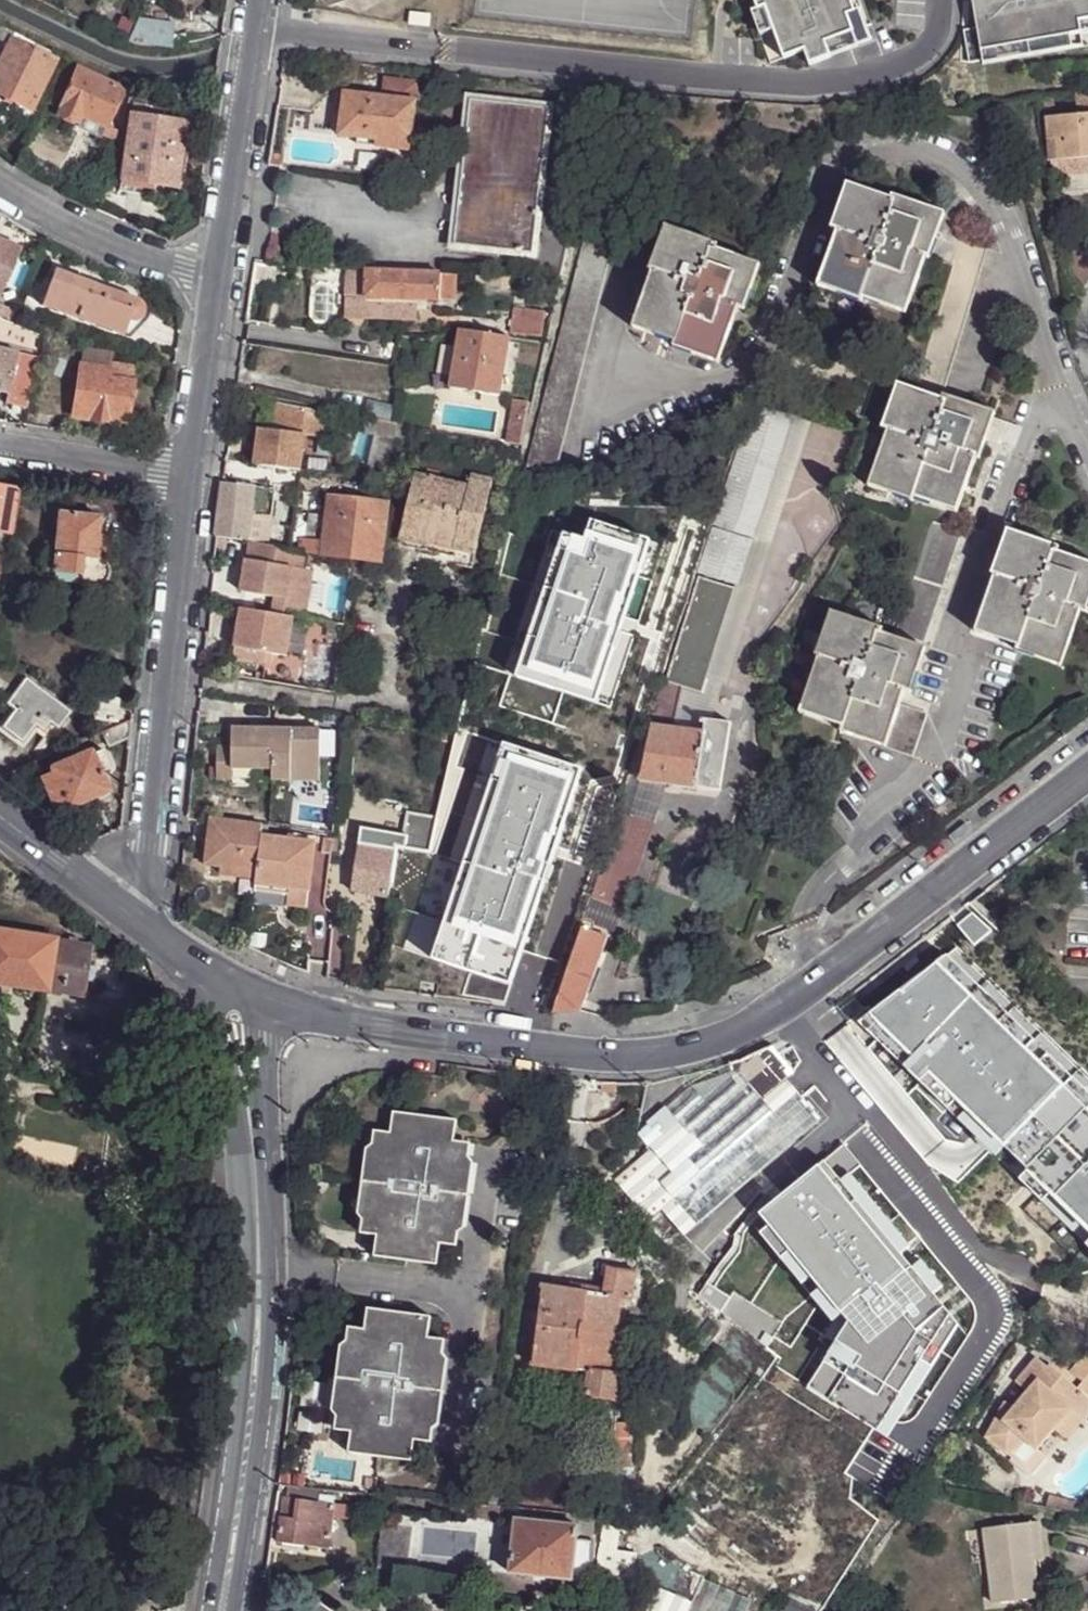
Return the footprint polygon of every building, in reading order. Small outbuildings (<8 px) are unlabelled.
[(757,11),(766,8),(774,30),(785,58),(805,51),(810,65),(872,43),(857,0),(753,0),(757,11)] [(982,51),(1080,34),(1087,33),(1087,0),(973,0),(982,51)] [(757,11),(752,13),(760,36),(774,30),(766,8),(757,11)] [(429,14),(409,13),(408,25),(429,26),(429,14)] [(131,44),(172,48),(175,22),(134,18),(131,44)] [(0,27),(0,39),(10,43),(12,40),(32,51),(36,44),(0,27)] [(1080,34),(982,51),(984,63),(1082,46),(1080,34)] [(55,61),(32,51),(12,40),(10,43),(0,62),(0,94),(31,109),(55,61)] [(58,55),(36,44),(32,51),(55,61),(58,55)] [(82,116),(106,126),(106,125),(123,90),(78,69),(58,113),(78,122),(82,116)] [(377,141),(377,147),(409,151),(415,100),(399,98),(382,96),(360,94),(342,92),(337,137),(358,139),(377,141)] [(1057,97),(1036,100),(1039,124),(1047,124),(1059,123),(1057,97)] [(473,98),(455,245),(534,254),(553,108),(473,98)] [(120,180),(151,184),(176,187),(178,172),(182,151),(183,141),(186,122),(129,113),(120,180)] [(1047,124),(1051,181),(1087,178),(1087,115),(1075,116),(1076,122),(1059,123),(1047,124)] [(106,125),(106,126),(82,116),(78,122),(80,127),(101,137),(102,133),(110,137),(114,128),(106,125)] [(183,141),(182,151),(187,152),(189,153),(191,142),(183,141)] [(150,191),(151,184),(120,180),(118,190),(150,195),(150,191)] [(930,259),(931,256),(940,231),(946,214),(894,195),(893,199),(849,182),(833,227),(839,230),(820,287),(864,303),(866,299),(907,313),(927,258),(930,259)] [(718,363),(740,305),(748,307),(762,265),(718,248),(719,244),(668,226),(651,270),(653,272),(634,327),(676,343),(674,347),(718,363)] [(587,227),(526,467),(555,474),(616,234),(587,227)] [(940,231),(931,256),(956,265),(916,390),(930,393),(931,391),(945,395),(990,249),(940,231)] [(21,248),(0,240),(0,298),(21,248)] [(42,305),(123,334),(132,309),(122,305),(125,295),(55,269),(42,305)] [(367,272),(350,271),(348,315),(365,315),(366,299),(367,272)] [(366,299),(415,302),(440,303),(441,276),(367,272),(366,299)] [(132,309),(123,334),(128,336),(144,321),(146,319),(149,313),(149,307),(144,301),(125,295),(122,305),(132,309)] [(414,318),(415,302),(366,299),(365,315),(414,318)] [(511,336),(544,341),(551,315),(516,310),(511,336)] [(502,395),(511,336),(460,328),(452,377),(477,381),(476,390),(502,395)] [(18,352),(0,348),(0,390),(8,392),(10,392),(18,352)] [(84,350),(82,363),(109,368),(111,361),(112,354),(84,350)] [(37,358),(18,352),(10,392),(8,392),(6,403),(27,408),(37,358)] [(109,368),(82,363),(74,415),(127,424),(137,364),(111,361),(109,368)] [(477,381),(452,377),(451,386),(476,390),(477,381)] [(998,414),(945,395),(943,398),(930,393),(916,390),(900,383),(884,429),(892,431),(872,486),(917,503),(919,497),(960,513),(978,457),(982,458),(989,439),(996,419),(998,414)] [(337,410),(277,396),(273,430),(259,428),(254,464),(296,469),(305,430),(331,436),(337,410)] [(531,404),(516,401),(512,421),(527,425),(531,404)] [(702,574),(739,586),(794,419),(757,408),(702,574)] [(399,424),(364,416),(361,431),(376,435),(395,439),(399,424)] [(794,419),(739,586),(705,697),(721,701),(810,424),(794,419)] [(822,419),(808,446),(826,455),(821,464),(838,473),(857,437),(822,419)] [(512,421),(507,443),(522,446),(527,425),(512,421)] [(421,474),(405,541),(432,549),(434,543),(481,555),(499,480),(478,473),(474,485),(421,474)] [(275,488),(223,482),(217,536),(241,540),(247,540),(250,514),(271,516),(275,488)] [(19,488),(0,485),(0,571),(6,572),(13,529),(19,488)] [(359,499),(331,496),(325,542),(310,540),(308,552),(325,556),(352,559),(359,499)] [(365,499),(359,499),(352,559),(374,561),(375,547),(383,548),(388,502),(365,499)] [(54,551),(54,555),(53,569),(72,571),(79,572),(80,579),(84,582),(97,584),(102,583),(103,582),(107,575),(107,567),(104,559),(106,535),(105,534),(98,533),(100,514),(58,509),(55,537),(54,551)] [(107,515),(100,514),(98,533),(105,534),(107,515)] [(964,531),(935,521),(899,632),(928,641),(964,531)] [(573,538),(526,675),(597,700),(649,542),(594,524),(588,541),(573,538)] [(1064,664),(1083,609),(1087,611),(1087,561),(1061,550),(1063,547),(1009,529),(993,574),(997,575),(978,630),(1021,644),(1020,649),(1064,664)] [(305,570),(308,552),(262,543),(258,560),(245,558),(239,590),(274,596),(270,613),(291,616),(306,619),(314,572),(305,570)] [(375,547),(374,561),(381,562),(383,548),(375,547)] [(53,569),(54,555),(44,554),(42,578),(70,582),(72,571),(53,569)] [(705,697),(739,586),(702,574),(669,680),(705,697)] [(842,729),(888,745),(902,704),(907,689),(913,692),(928,647),(883,631),(885,624),(834,607),(818,651),(821,652),(803,709),(844,724),(842,729)] [(284,654),(291,616),(270,613),(239,608),(231,656),(263,662),(265,651),(284,654)] [(59,724),(73,705),(26,676),(7,700),(16,707),(3,725),(22,738),(35,721),(44,727),(50,719),(59,724)] [(660,679),(646,726),(652,726),(705,733),(708,721),(714,722),(721,701),(705,697),(669,680),(660,679)] [(16,707),(7,700),(3,697),(0,699),(0,703),(7,707),(16,707)] [(902,704),(888,745),(915,755),(930,712),(902,704)] [(0,717),(0,730),(23,747),(36,730),(47,738),(50,734),(44,727),(35,721),(22,738),(3,725),(16,707),(7,707),(0,717)] [(130,734),(132,718),(103,730),(110,744),(130,734)] [(733,724),(714,722),(708,721),(705,733),(652,726),(645,777),(644,780),(671,785),(719,791),(723,792),(733,724)] [(233,770),(274,770),(274,729),(233,729),(232,747),(218,748),(216,782),(232,783),(233,770)] [(274,770),(274,783),(292,783),(321,784),(322,745),(292,744),(293,730),(274,729),(274,770)] [(323,732),(293,730),(292,744),(322,745),(323,732)] [(63,797),(68,805),(108,788),(101,768),(111,764),(102,745),(91,750),(89,746),(50,763),(52,767),(40,772),(49,793),(52,790),(57,800),(63,797)] [(582,772),(505,746),(436,957),(510,985),(582,772)] [(270,783),(270,771),(234,772),(234,783),(270,783)] [(12,775),(4,779),(17,789),(22,782),(12,775)] [(630,775),(619,807),(657,821),(671,785),(644,780),(645,777),(630,775)] [(598,872),(590,897),(625,908),(657,821),(619,807),(618,810),(626,814),(605,875),(598,872)] [(401,835),(411,837),(412,832),(435,836),(438,830),(439,823),(404,816),(401,835)] [(222,870),(220,878),(259,881),(257,893),(289,896),(288,907),(309,909),(316,845),(264,840),(265,828),(215,821),(209,868),(222,870)] [(354,892),(392,898),(396,871),(400,847),(409,848),(411,837),(401,835),(388,832),(363,830),(354,892)] [(411,837),(409,848),(432,854),(435,836),(412,832),(411,837)] [(208,875),(220,878),(222,870),(209,868),(208,875)] [(590,897),(584,919),(617,932),(625,908),(590,897)] [(969,905),(956,916),(978,944),(996,931),(969,905)] [(556,1011),(582,1010),(608,936),(585,928),(556,1011)] [(86,996),(93,948),(0,933),(0,983),(86,996)] [(854,1028),(1087,1238),(1087,1077),(956,951),(854,1028)] [(691,1086),(636,1134),(648,1149),(617,1179),(648,1221),(660,1210),(685,1236),(821,1119),(774,1048),(691,1086)] [(452,1246),(465,1144),(454,1143),(457,1122),(394,1114),(392,1135),(381,1133),(368,1235),(379,1237),(376,1257),(438,1265),(441,1245),(452,1246)] [(366,1235),(368,1235),(381,1133),(379,1132),(377,1145),(372,1150),(363,1214),(369,1221),(366,1235)] [(476,1146),(465,1144),(452,1246),(461,1246),(465,1234),(471,1229),(480,1163),(474,1157),(476,1146)] [(818,1166),(760,1213),(851,1324),(810,1390),(876,1430),(950,1316),(818,1166)] [(604,1271),(636,1274),(637,1263),(632,1259),(612,1255),(605,1262),(604,1271)] [(633,1301),(636,1274),(604,1271),(599,1296),(543,1291),(534,1366),(588,1373),(585,1396),(617,1400),(620,1375),(613,1370),(622,1299),(633,1301)] [(355,1329),(342,1431),(353,1433),(350,1454),(413,1461),(415,1441),(426,1442),(439,1341),(429,1338),(431,1318),(369,1310),(366,1331),(355,1329)] [(339,1431),(342,1431),(355,1329),(352,1329),(351,1343),(343,1350),(336,1410),(341,1416),(339,1431)] [(450,1341),(439,1341),(426,1442),(437,1442),(438,1429),(445,1422),(453,1359),(448,1354),(450,1341)] [(1079,1388),(1050,1365),(1048,1368),(1036,1358),(1017,1383),(1027,1392),(1016,1407),(1006,1401),(986,1439),(1009,1456),(1026,1444),(1037,1454),(1055,1432),(1073,1409),(1080,1414),(1087,1403),(1087,1396),(1079,1388)] [(1081,1365),(1078,1361),(1069,1372),(1083,1383),(1087,1386),(1087,1369),(1081,1365)] [(1079,1388),(1087,1396),(1087,1386),(1083,1383),(1079,1388)] [(617,1427),(617,1400),(585,1396),(584,1428),(617,1427)] [(1084,1417),(1080,1414),(1073,1409),(1055,1432),(1066,1440),(1084,1417)] [(786,1544),(792,1549),(807,1530),(775,1504),(780,1498),(768,1489),(730,1534),(768,1566),(786,1544)] [(287,1500),(281,1544),(329,1550),(335,1505),(287,1500)] [(575,1583),(576,1541),(578,1526),(515,1520),(510,1574),(575,1583)] [(383,1566),(405,1567),(411,1524),(388,1521),(383,1566)] [(1039,1522),(1029,1524),(1034,1561),(1043,1559),(1039,1522)] [(411,1524),(405,1567),(413,1568),(417,1525),(411,1524)] [(1034,1561),(1029,1524),(988,1531),(995,1603),(1037,1598),(1034,1561)] [(595,1526),(594,1543),(592,1582),(609,1603),(615,1529),(595,1526)] [(594,1543),(576,1541),(575,1583),(592,1582),(594,1543)] [(692,1600),(640,1582),(630,1610),(689,1610),(692,1600)] [(784,1599),(779,1610),(813,1610),(784,1599)]
